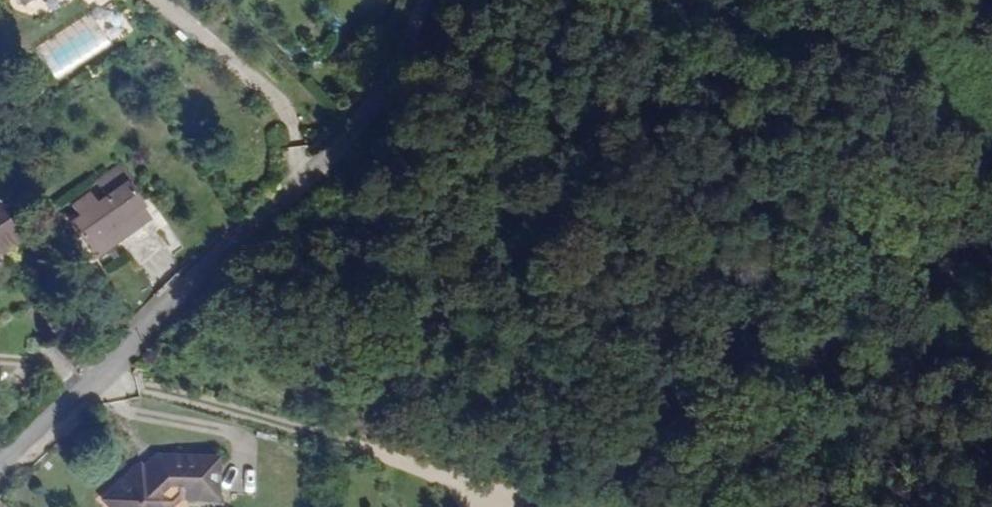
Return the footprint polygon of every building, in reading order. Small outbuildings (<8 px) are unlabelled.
[(66,32),(70,36),(49,54),(65,74),(110,36),(89,12),(66,32)] [(178,235),(135,174),(102,200),(96,193),(79,207),(82,213),(70,222),(93,255),(110,244),(104,237),(121,225),(126,231),(130,228),(151,254),(178,235)] [(0,207),(0,257),(3,258),(24,244),(0,207)] [(150,497),(158,489),(169,503),(210,499),(205,457),(149,460),(147,463),(151,469),(138,478),(134,473),(132,471),(95,504),(97,506),(158,506),(150,497)] [(147,463),(134,473),(138,478),(151,469),(147,463)] [(158,506),(164,506),(169,503),(158,489),(150,497),(158,506)]
